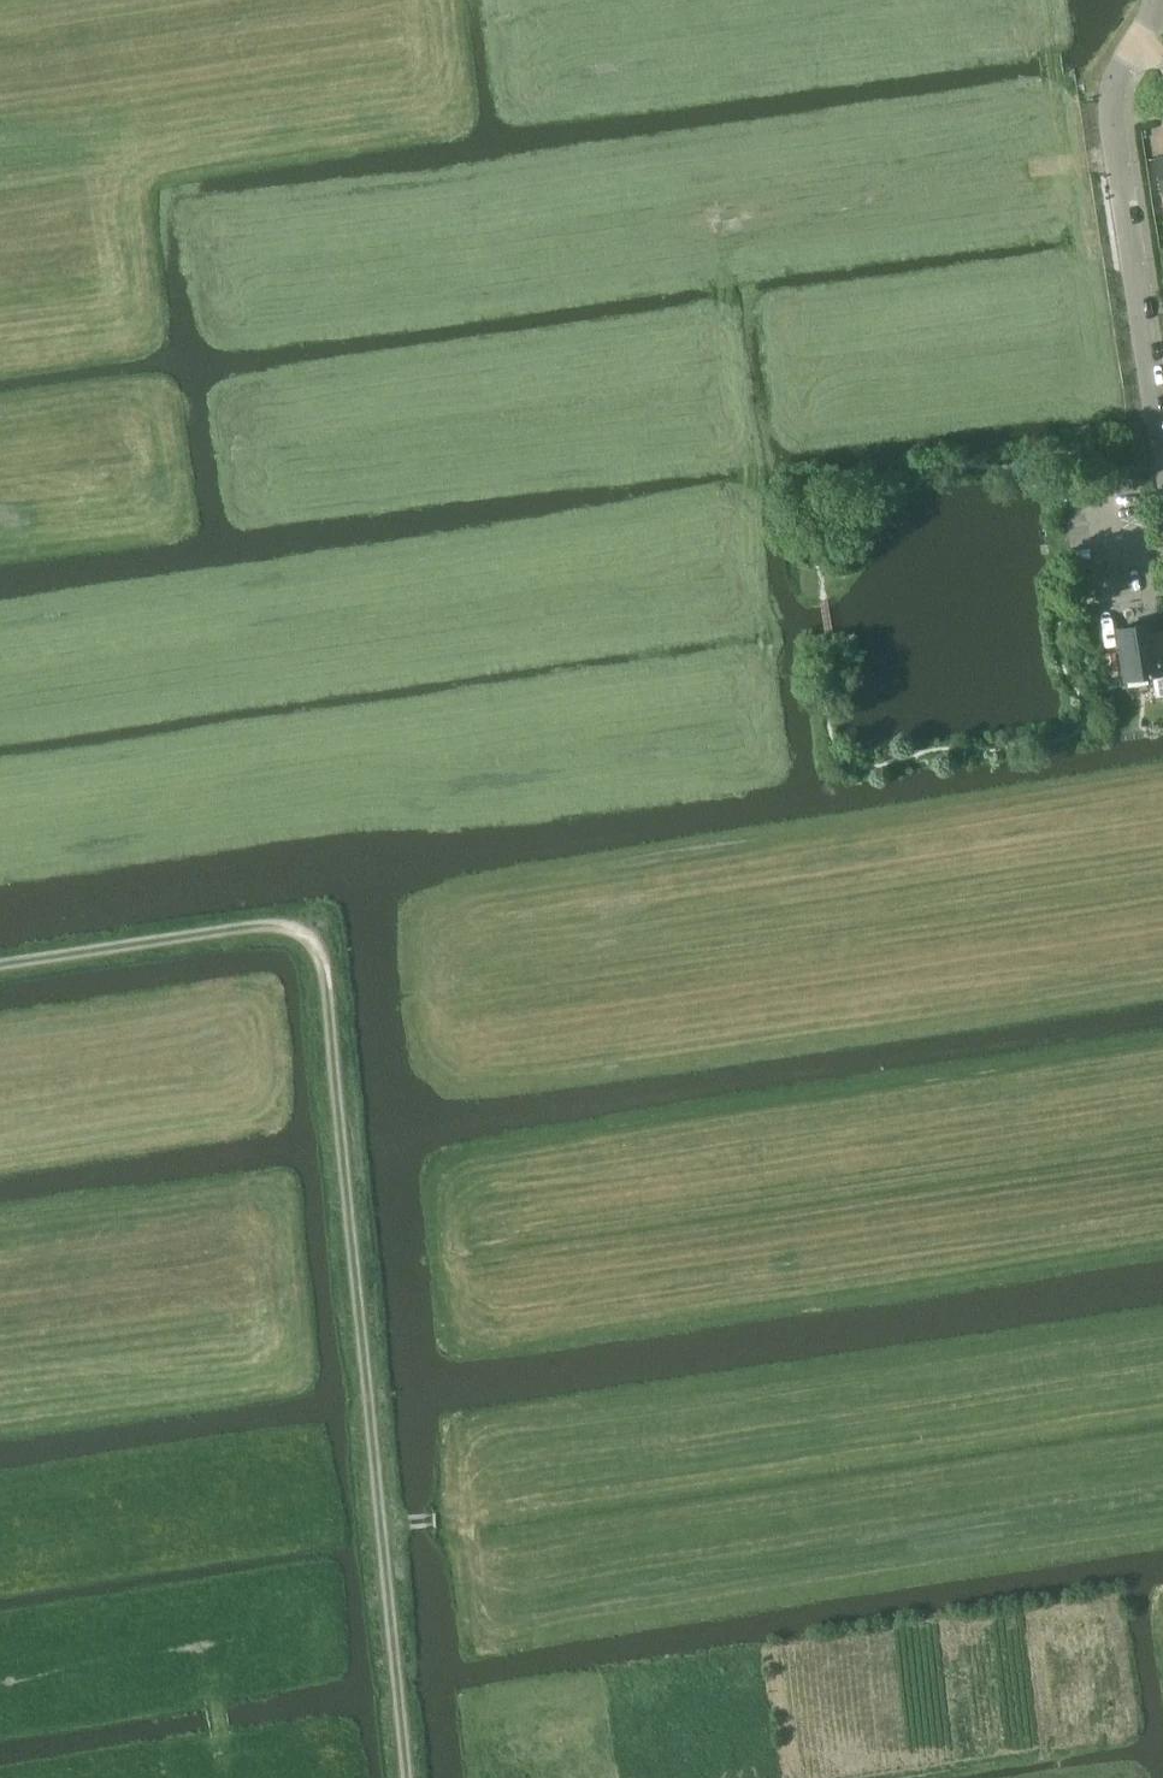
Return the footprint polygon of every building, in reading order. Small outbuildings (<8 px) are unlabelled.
[(1156,696),(1162,695),(1162,639),(1162,631),(1147,633),(1146,623),(1117,628),(1125,679),(1152,675),(1156,696)]
